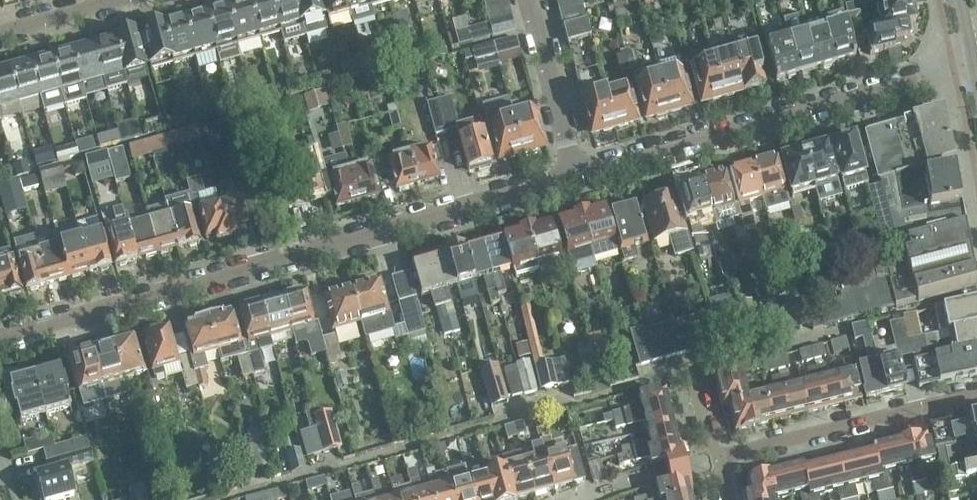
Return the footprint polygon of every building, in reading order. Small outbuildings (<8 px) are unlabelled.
[(272,0),(252,0),(251,2),(250,2),(260,39),(281,33),(272,0)] [(281,33),(303,26),(296,0),(272,0),(281,33)] [(319,0),(296,0),(303,26),(306,36),(328,31),(319,0)] [(350,13),(346,0),(324,0),(329,19),(350,13)] [(350,13),(372,7),(370,0),(346,0),(350,13)] [(515,31),(507,0),(483,0),(490,23),(493,37),(515,31)] [(559,10),(583,4),(582,0),(557,0),(559,10)] [(879,8),(911,1),(913,1),(913,0),(877,0),(879,8)] [(911,1),(879,8),(877,9),(882,30),(911,23),(916,23),(915,19),(916,17),(915,11),(913,10),(911,1)] [(228,9),(238,45),(241,55),(263,49),(260,39),(250,2),(240,5),(238,4),(230,6),(229,8),(228,9)] [(858,2),(857,2),(845,5),(847,13),(859,10),(858,2)] [(583,4),(559,10),(564,27),(587,20),(583,4)] [(238,45),(228,9),(226,9),(226,8),(215,10),(215,12),(206,15),(216,51),(238,45)] [(409,10),(400,13),(404,28),(414,25),(409,10)] [(860,13),(859,10),(847,13),(850,25),(852,24),(860,13)] [(822,18),(835,64),(837,63),(839,65),(845,63),(846,61),(856,58),(843,12),(822,18)] [(194,18),(184,21),(195,57),(216,51),(206,15),(204,15),(202,14),(195,16),(194,18)] [(804,22),(817,69),(824,67),(826,69),(832,67),(833,64),(835,64),(822,18),(821,18),(821,17),(804,22)] [(195,57),(184,21),(183,21),(181,20),(174,22),(172,24),(164,27),(174,64),(195,57)] [(591,36),(587,20),(564,27),(568,42),(591,36)] [(786,27),(799,73),(801,73),(804,75),(810,73),(810,70),(817,69),(804,22),(786,27)] [(490,23),(469,29),(473,42),(493,37),(490,23)] [(911,23),(882,30),(870,32),(872,44),(858,47),(860,57),(888,51),(895,49),(894,46),(903,44),(902,40),(910,38),(909,35),(913,31),(911,23)] [(174,64),(164,27),(164,26),(161,27),(158,26),(151,28),(150,30),(141,33),(151,70),(174,64)] [(766,36),(778,80),(788,76),(790,78),(795,77),(797,74),(799,73),(786,27),(785,28),(770,32),(767,34),(766,36)] [(473,42),(469,29),(455,32),(459,46),(473,42)] [(115,40),(124,73),(146,67),(137,34),(127,37),(124,35),(118,37),(117,39),(115,40)] [(520,49),(517,37),(495,44),(498,55),(520,49)] [(732,43),(745,89),(751,88),(754,89),(760,87),(762,84),(767,83),(754,37),(732,43)] [(124,73),(115,40),(106,43),(103,41),(97,43),(96,46),(93,46),(102,80),(124,73)] [(443,43),(429,47),(432,59),(446,56),(443,43)] [(714,60),(725,97),(734,94),(736,92),(745,89),(732,43),(711,49),(714,60)] [(475,62),(498,55),(495,44),(472,50),(475,62)] [(75,52),(72,52),(81,85),(82,85),(102,80),(93,46),(85,49),(82,47),(76,49),(75,52)] [(628,49),(624,50),(630,72),(638,70),(634,52),(629,53),(628,49)] [(895,49),(888,51),(891,63),(903,60),(900,49),(895,50),(895,49)] [(630,72),(624,50),(619,51),(620,56),(616,57),(621,74),(630,72)] [(81,85),(72,52),(64,55),(63,53),(51,56),(61,91),(73,88),(75,96),(85,94),(82,85),(81,85)] [(363,61),(366,73),(386,68),(382,54),(362,59),(363,61)] [(397,65),(410,62),(408,54),(394,57),(397,65)] [(40,62),(30,64),(40,97),(61,91),(51,56),(39,60),(40,62)] [(703,101),(709,99),(711,98),(714,100),(725,97),(714,60),(693,66),(703,101)] [(363,61),(342,67),(346,79),(366,73),(363,61)] [(43,109),(40,97),(30,64),(28,65),(26,63),(20,65),(19,67),(9,70),(22,115),(43,109)] [(1,121),(22,115),(9,70),(8,71),(5,69),(0,71),(0,119),(1,121)] [(328,72),(317,75),(316,75),(319,86),(331,83),(328,72)] [(684,72),(661,79),(670,112),(683,109),(682,106),(693,103),(684,72)] [(647,117),(656,114),(658,114),(658,116),(670,112),(661,79),(648,83),(645,73),(635,76),(647,117)] [(295,79),(298,89),(310,86),(307,74),(295,78),(295,79)] [(298,93),(297,89),(298,89),(295,79),(286,82),(289,95),(298,93)] [(582,92),(593,132),(604,129),(604,131),(617,127),(607,94),(605,86),(582,92)] [(630,88),(607,94),(617,127),(629,124),(628,122),(639,119),(630,88)] [(109,101),(106,89),(97,92),(100,103),(109,101)] [(303,96),(307,112),(330,105),(326,89),(303,96)] [(255,107),(270,103),(267,92),(252,96),(255,107)] [(450,97),(438,100),(448,132),(457,129),(459,129),(450,97)] [(448,132),(438,100),(427,103),(436,135),(448,132)] [(524,154),(514,121),(511,111),(508,100),(486,106),(500,158),(511,155),(511,157),(524,154)] [(547,145),(536,105),(511,111),(514,121),(524,154),(536,150),(536,148),(547,145)] [(189,122),(185,107),(170,111),(174,126),(189,122)] [(880,180),(954,160),(953,154),(951,149),(944,113),(939,110),(929,113),(890,124),(866,132),(880,180)] [(388,115),(392,130),(402,127),(398,113),(388,115)] [(137,119),(116,125),(121,142),(142,137),(137,119)] [(164,132),(160,119),(141,125),(145,137),(164,132)] [(225,120),(213,123),(216,134),(227,131),(225,120)] [(481,123),(459,129),(457,129),(468,170),(479,167),(479,170),(491,167),(491,164),(493,163),(481,123)] [(173,134),(176,145),(200,138),(197,127),(173,134)] [(349,132),(340,135),(344,148),(353,146),(349,132)] [(173,134),(151,141),(154,151),(176,145),(173,134)] [(344,148),(340,135),(331,137),(335,151),(344,148)] [(843,137),(836,139),(835,142),(833,143),(846,190),(868,183),(866,173),(856,136),(845,139),(843,137)] [(79,155),(96,150),(93,139),(76,143),(76,145),(79,155)] [(151,141),(130,146),(133,157),(154,151),(151,141)] [(806,150),(816,186),(839,180),(829,144),(818,147),(815,145),(809,147),(808,149),(806,150)] [(76,145),(52,151),(55,161),(55,162),(79,155),(76,145)] [(52,151),(51,146),(32,152),(36,166),(55,161),(52,151)] [(432,148),(410,154),(419,183),(440,177),(436,165),(444,163),(440,147),(432,149),(432,148)] [(107,152),(110,161),(116,183),(130,179),(122,148),(107,152)] [(792,192),(816,186),(806,150),(804,151),(801,149),(794,151),(793,154),(782,157),(792,192)] [(107,152),(85,158),(88,168),(110,161),(107,152)] [(419,183),(410,154),(389,160),(398,190),(419,183)] [(315,157),(291,164),(301,198),(325,192),(315,157)] [(776,157),(754,163),(763,197),(762,197),(766,211),(790,204),(776,157)] [(870,188),(867,188),(888,261),(812,282),(824,327),(896,307),(896,311),(898,310),(898,309),(975,287),(976,288),(976,286),(972,260),(968,261),(960,232),(966,231),(963,221),(962,221),(956,197),(960,196),(954,160),(880,180),(881,185),(870,188)] [(30,174),(29,171),(26,161),(13,165),(17,178),(30,174)] [(750,200),(762,197),(763,197),(754,163),(732,169),(741,202),(738,203),(742,216),(746,228),(746,229),(758,226),(750,200)] [(372,165),(351,171),(359,200),(380,194),(372,165)] [(65,177),(63,168),(41,174),(44,183),(65,177)] [(238,171),(230,173),(234,188),(242,185),(238,171)] [(351,171),(329,177),(337,206),(359,200),(351,171)] [(725,171),(702,177),(719,236),(735,231),(739,244),(747,242),(743,229),(746,228),(742,216),(738,203),(734,205),(725,171)] [(38,174),(21,179),(25,191),(41,187),(38,174)] [(202,175),(188,179),(191,191),(206,188),(202,175)] [(692,231),(696,246),(707,243),(706,240),(719,236),(702,177),(680,184),(689,218),(693,230),(692,231)] [(25,191),(21,179),(0,185),(0,187),(8,215),(30,209),(25,191)] [(676,193),(645,202),(656,240),(671,236),(677,255),(693,251),(676,193)] [(227,201),(221,203),(230,236),(241,233),(240,228),(250,225),(242,197),(235,199),(235,201),(227,204),(227,201)] [(169,205),(180,248),(190,245),(192,247),(197,245),(198,243),(201,242),(192,211),(181,214),(178,202),(169,205)] [(230,236),(221,203),(215,205),(215,207),(207,209),(206,207),(199,209),(207,237),(216,235),(218,239),(230,236)] [(795,221),(803,219),(799,203),(791,205),(795,221)] [(612,212),(623,249),(626,261),(638,257),(634,246),(648,242),(637,204),(612,212)] [(150,221),(158,252),(161,251),(161,253),(171,251),(170,249),(179,246),(179,248),(180,248),(169,205),(147,211),(150,221)] [(126,220),(137,260),(138,259),(138,258),(148,255),(148,257),(157,255),(156,252),(158,252),(150,221),(137,225),(132,206),(123,208),(126,220)] [(582,212),(595,258),(618,251),(605,207),(591,212),(590,209),(582,212)] [(106,226),(117,265),(120,264),(122,266),(127,265),(128,262),(137,260),(126,220),(123,208),(114,211),(117,222),(106,226)] [(559,221),(569,253),(575,274),(598,267),(595,258),(582,212),(574,214),(574,216),(559,221)] [(110,270),(110,267),(112,267),(99,220),(78,225),(79,230),(91,272),(100,270),(101,272),(110,270)] [(540,270),(541,274),(564,267),(551,223),(537,227),(536,225),(528,227),(540,270)] [(517,277),(540,270),(528,227),(519,230),(520,232),(505,236),(517,277)] [(60,245),(69,277),(71,277),(73,278),(79,276),(81,274),(90,271),(90,272),(91,272),(79,230),(58,236),(60,245)] [(485,245),(498,290),(505,288),(501,273),(510,271),(502,240),(485,245)] [(812,276),(833,270),(825,244),(804,250),(812,276)] [(40,252),(49,284),(49,283),(57,280),(59,282),(66,280),(68,277),(69,277),(60,245),(40,251),(40,252)] [(449,255),(458,286),(461,296),(469,293),(465,279),(474,276),(475,281),(476,280),(467,250),(466,245),(448,250),(449,255)] [(467,250),(476,280),(484,278),(491,304),(501,301),(498,290),(485,245),(467,250)] [(19,258),(28,290),(29,289),(32,290),(38,289),(40,286),(49,284),(40,252),(19,258)] [(458,286),(449,255),(431,260),(453,333),(460,331),(452,303),(453,302),(449,288),(458,286)] [(0,264),(0,292),(1,296),(10,294),(11,297),(21,294),(21,291),(22,291),(14,260),(0,264)] [(453,333),(431,260),(414,264),(423,295),(432,293),(444,335),(453,333)] [(411,273),(393,278),(410,335),(427,330),(411,273)] [(353,289),(362,322),(366,338),(395,330),(381,281),(368,285),(366,284),(364,284),(362,284),(360,284),(358,285),(357,285),(355,287),(354,289),(353,289)] [(362,322),(353,289),(352,290),(350,289),(349,288),(348,288),(347,288),(345,288),(342,289),(341,290),(339,292),(338,293),(325,297),(335,330),(362,322)] [(284,297),(294,330),(306,327),(308,336),(318,333),(306,292),(296,294),(296,293),(285,296),(286,297),(284,297)] [(296,339),(294,330),(284,297),(262,303),(271,336),(274,345),(296,339)] [(736,304),(738,309),(746,339),(761,335),(752,300),(736,304)] [(943,307),(946,321),(937,323),(939,334),(976,325),(976,300),(943,307)] [(249,342),(246,343),(254,375),(265,372),(259,352),(260,352),(260,349),(258,340),(271,336),(262,303),(259,304),(259,303),(251,305),(252,306),(241,309),(249,342)] [(784,330),(799,326),(793,305),(768,312),(776,341),(786,338),(784,330)] [(746,339),(738,309),(724,313),(733,343),(746,339)] [(712,312),(698,316),(706,347),(720,343),(712,312)] [(210,318),(219,351),(221,359),(235,355),(236,357),(239,356),(245,377),(254,375),(246,343),(244,343),(244,342),(241,343),(233,313),(224,315),(224,314),(221,315),(219,314),(213,315),(212,318),(210,318)] [(909,340),(920,338),(914,314),(904,316),(905,321),(909,340)] [(706,347),(698,316),(684,319),(693,350),(706,347)] [(196,357),(219,351),(210,318),(207,319),(205,317),(199,319),(198,321),(195,322),(195,323),(187,325),(196,357)] [(667,325),(676,355),(693,350),(684,319),(667,325)] [(920,338),(909,340),(905,321),(890,324),(895,348),(897,354),(901,353),(902,358),(928,353),(927,349),(939,346),(938,342),(950,340),(952,351),(976,345),(976,325),(939,334),(928,337),(920,338)] [(859,368),(866,399),(886,394),(872,338),(871,337),(868,323),(851,327),(855,342),(863,340),(869,365),(859,368)] [(676,355),(667,325),(655,328),(663,359),(676,355)] [(190,355),(179,358),(170,327),(166,329),(166,328),(158,330),(153,333),(144,335),(150,353),(149,354),(154,371),(180,363),(187,389),(199,385),(195,372),(190,355)] [(655,328),(642,332),(651,362),(663,359),(655,328)] [(651,362),(642,332),(630,335),(639,366),(651,362)] [(322,339),(328,361),(331,373),(340,371),(336,359),(342,357),(336,335),(322,339)] [(871,337),(872,338),(886,394),(906,390),(897,354),(895,348),(884,351),(880,335),(871,337)] [(845,338),(830,342),(833,354),(849,349),(845,338)] [(117,345),(115,345),(124,378),(145,372),(136,339),(126,342),(124,340),(118,342),(117,345)] [(602,344),(591,347),(599,377),(610,373),(602,344)] [(103,346),(93,348),(102,384),(116,380),(123,406),(131,404),(124,378),(115,345),(105,348),(103,346)] [(814,347),(817,358),(825,356),(822,345),(814,347)] [(952,351),(950,351),(951,353),(945,355),(914,362),(919,387),(976,375),(976,345),(952,351)] [(528,347),(517,349),(519,358),(530,356),(528,347)] [(599,377),(591,347),(578,350),(586,380),(599,377)] [(814,347),(807,349),(810,360),(817,358),(814,347)] [(102,384),(93,348),(82,351),(81,354),(72,357),(81,390),(102,384)] [(807,349),(799,351),(802,362),(810,360),(807,349)] [(778,357),(781,368),(789,366),(786,355),(778,357)] [(778,357),(771,359),(774,370),(781,368),(778,357)] [(713,370),(717,389),(745,382),(742,372),(752,370),(752,371),(761,369),(758,358),(750,360),(750,361),(713,370)] [(846,374),(837,376),(844,404),(862,399),(851,358),(842,360),(846,374)] [(771,359),(763,361),(766,372),(774,370),(771,359)] [(518,365),(520,374),(526,394),(537,391),(529,360),(517,363),(518,365)] [(564,360),(552,363),(558,388),(570,384),(564,360)] [(558,388),(552,363),(535,368),(541,392),(558,388)] [(518,365),(506,368),(508,377),(520,374),(518,365)] [(494,407),(507,404),(511,402),(501,366),(484,371),(494,407)] [(826,408),(844,404),(837,376),(827,378),(824,366),(816,368),(826,408)] [(48,367),(35,371),(47,414),(72,407),(68,394),(70,393),(66,378),(64,378),(61,368),(49,371),(48,367)] [(826,408),(816,368),(807,370),(810,382),(801,385),(808,413),(826,408)] [(195,372),(199,385),(200,388),(209,385),(205,369),(195,372)] [(47,414),(35,371),(22,375),(23,379),(11,382),(14,392),(12,393),(16,407),(17,407),(22,421),(47,414)] [(526,394),(520,374),(508,377),(514,397),(526,394)] [(790,417),(808,413),(801,385),(792,387),(788,375),(780,377),(790,417)] [(766,393),(772,421),(790,417),(780,377),(771,379),(775,391),(766,393)] [(748,398),(749,398),(745,382),(717,389),(722,407),(729,405),(748,400),(748,398)] [(615,421),(670,407),(666,390),(639,396),(642,407),(613,414),(615,421)] [(766,393),(749,398),(748,398),(748,400),(754,426),(772,421),(766,393)] [(754,426),(748,400),(729,405),(735,430),(754,426)] [(78,405),(86,433),(97,430),(89,402),(78,405)] [(646,424),(648,433),(675,426),(670,407),(615,421),(617,429),(628,426),(629,428),(646,424)] [(332,411),(314,416),(315,419),(324,452),(341,447),(332,411)] [(930,426),(937,451),(976,442),(976,415),(965,418),(930,426)] [(310,430),(309,430),(300,433),(306,457),(324,452),(315,419),(308,421),(310,430)] [(526,423),(517,426),(520,437),(529,435),(526,423)] [(520,437),(517,426),(507,428),(510,440),(520,437)] [(624,457),(679,443),(675,426),(648,433),(651,442),(622,449),(624,457)] [(927,433),(910,437),(924,494),(931,492),(924,463),(934,461),(927,433)] [(45,450),(55,447),(52,435),(25,442),(28,454),(45,450)] [(924,494),(910,437),(892,442),(899,469),(908,467),(917,499),(926,499),(924,494)] [(91,449),(88,438),(55,447),(45,450),(48,462),(91,449)] [(542,442),(543,448),(555,490),(575,484),(575,483),(587,480),(578,449),(567,452),(564,442),(554,445),(552,439),(542,442)] [(874,446),(887,499),(895,499),(888,472),(899,469),(892,442),(874,446)] [(258,443),(246,447),(253,471),(265,467),(258,443)] [(692,493),(693,493),(690,477),(687,468),(684,458),(680,443),(679,443),(624,457),(619,459),(621,467),(637,463),(638,465),(650,462),(651,467),(665,463),(668,473),(670,482),(656,486),(660,499),(666,499),(692,493)] [(865,484),(873,482),(878,499),(887,499),(874,446),(873,446),(874,450),(872,450),(873,453),(857,457),(865,484)] [(246,447),(234,450),(241,474),(253,471),(246,447)] [(291,473),(306,469),(300,448),(286,452),(291,473)] [(535,495),(555,490),(543,448),(532,451),(535,460),(526,462),(535,495)] [(48,462),(52,474),(39,477),(40,479),(37,480),(40,492),(43,491),(44,494),(41,494),(43,499),(57,499),(76,495),(69,469),(95,461),(91,449),(48,462)] [(970,452),(971,456),(968,457),(970,465),(976,464),(976,451),(970,452)] [(494,466),(496,465),(498,473),(488,475),(495,499),(515,499),(504,458),(493,461),(491,454),(483,456),(486,468),(494,466)] [(504,458),(515,499),(517,499),(535,495),(526,462),(517,465),(514,455),(504,458)] [(839,462),(849,499),(857,499),(854,487),(865,484),(857,457),(839,462)] [(595,482),(606,479),(601,461),(590,464),(595,482)] [(828,493),(838,490),(841,499),(849,499),(839,462),(821,466),(828,493)] [(459,483),(454,464),(446,466),(448,472),(455,499),(475,499),(470,480),(459,483)] [(790,497),(800,494),(802,499),(811,499),(801,464),(782,469),(790,497)] [(801,464),(811,499),(819,499),(818,495),(828,493),(821,466),(805,470),(804,467),(803,467),(802,464),(801,464)] [(970,465),(946,470),(951,496),(969,492),(966,477),(976,475),(976,464),(970,465)] [(418,474),(416,468),(408,470),(412,485),(413,487),(416,499),(436,499),(433,490),(422,493),(418,474)] [(448,472),(437,475),(436,469),(428,471),(433,490),(436,499),(455,499),(448,472)] [(782,469),(765,473),(772,497),(773,496),(777,495),(778,499),(790,497),(782,469)] [(744,499),(774,499),(773,496),(772,497),(765,473),(747,478),(750,491),(743,493),(744,499)] [(470,480),(475,499),(495,499),(488,475),(470,480)] [(305,481),(308,491),(327,486),(324,477),(305,481)] [(374,494),(376,499),(385,499),(379,479),(371,481),(375,494),(374,494)] [(413,487),(412,485),(401,488),(399,479),(391,481),(396,499),(416,499),(413,487)] [(145,483),(129,487),(133,499),(149,499),(145,483)] [(353,487),(356,499),(376,499),(374,494),(364,497),(361,485),(353,487)] [(268,492),(271,499),(277,499),(289,497),(286,487),(268,492)] [(268,492),(244,498),(245,499),(271,499),(268,492)]
